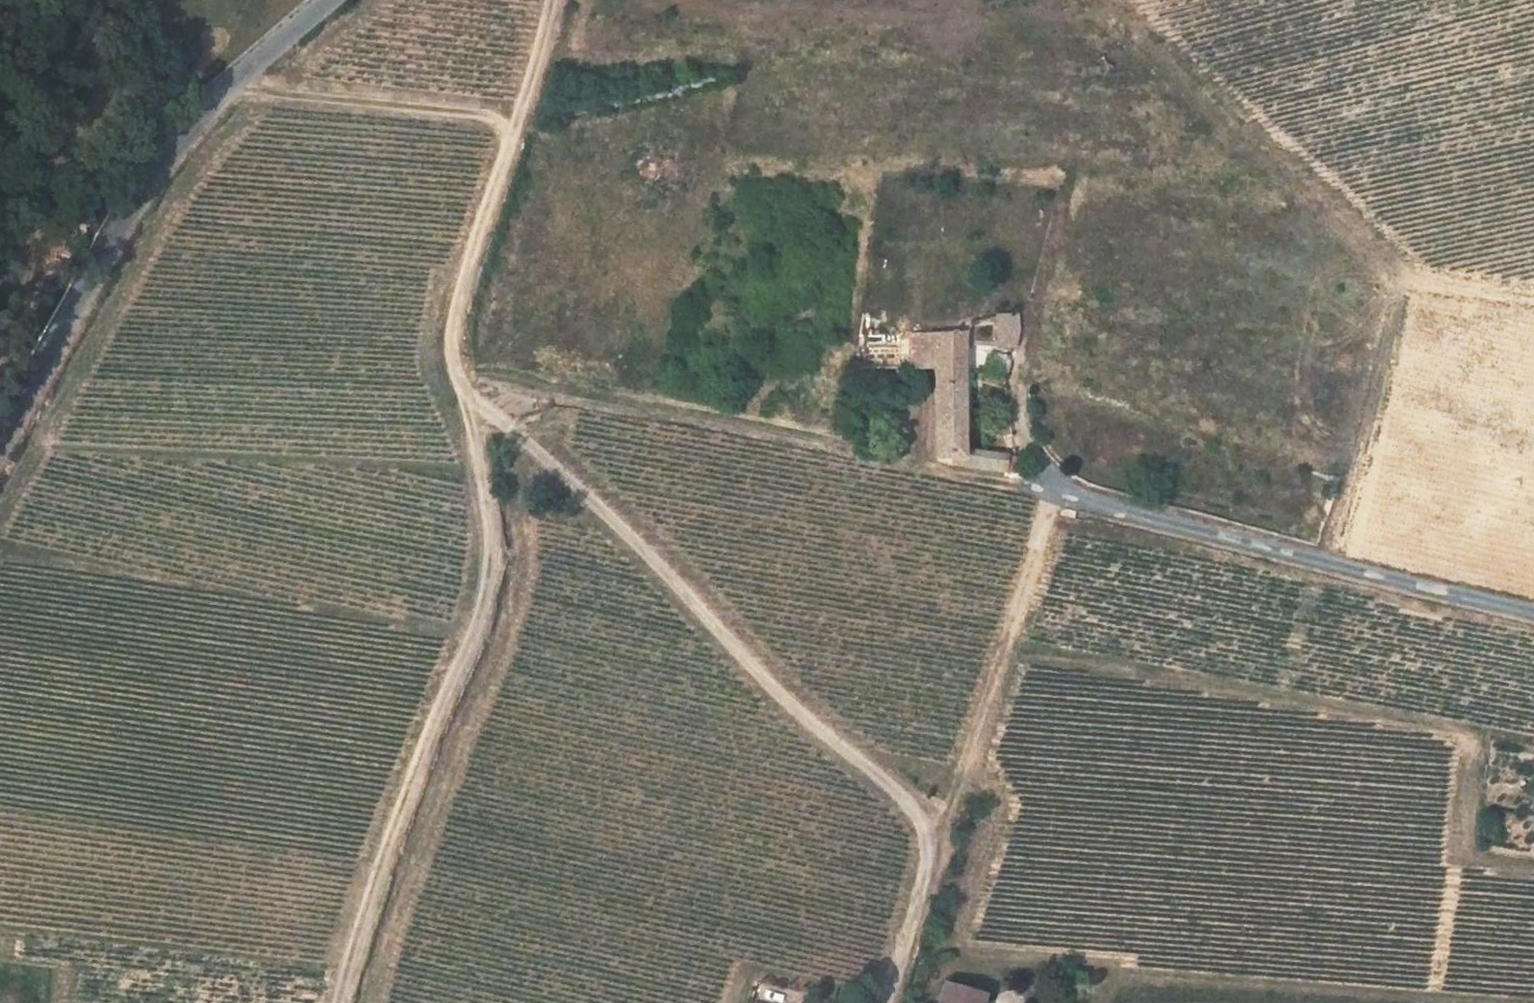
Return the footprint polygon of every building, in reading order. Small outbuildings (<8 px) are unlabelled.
[(1006,319),(993,321),(996,348),(1008,347),(1012,332),(1006,319)] [(961,364),(959,326),(931,327),(933,362),(933,366),(961,364)] [(908,364),(933,362),(931,327),(905,330),(908,364)] [(961,364),(933,366),(938,456),(950,457),(951,465),(1013,471),(1015,446),(965,438),(961,364)]
